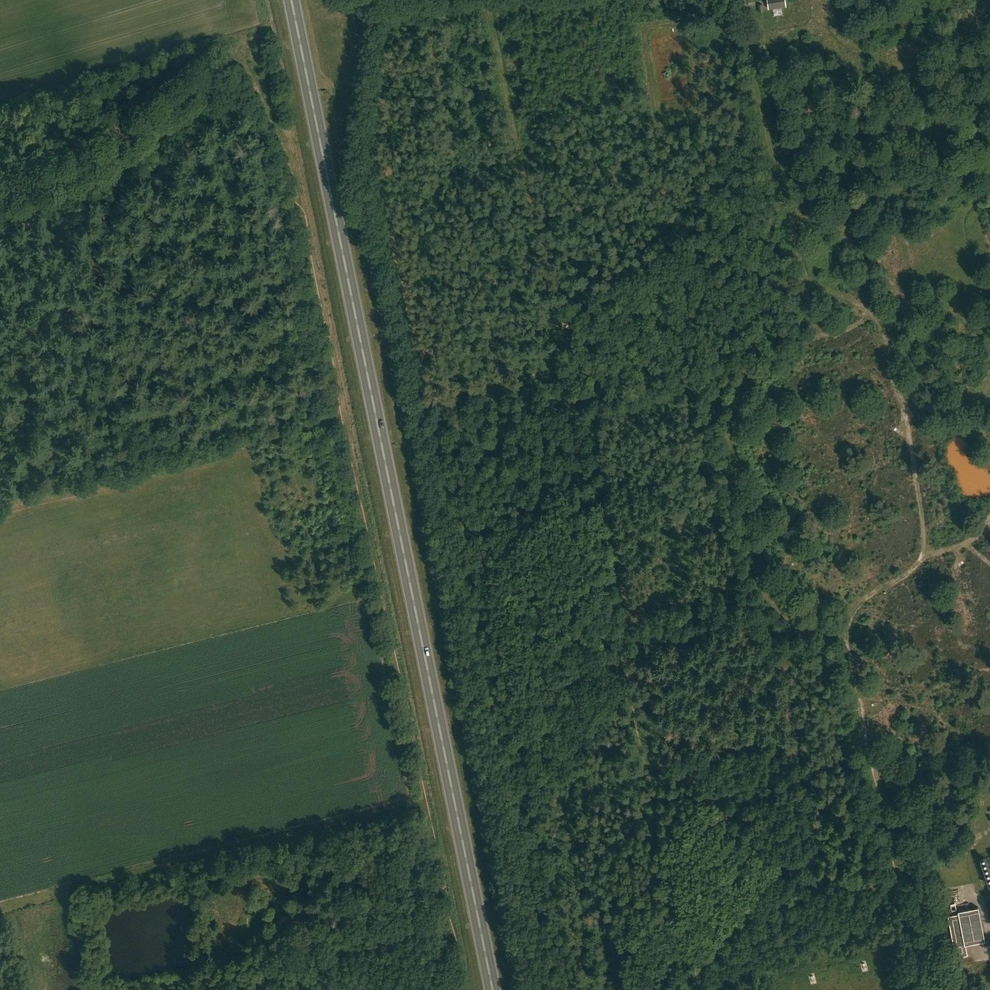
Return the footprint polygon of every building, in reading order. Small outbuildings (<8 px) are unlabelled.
[(958,911),(959,914),(948,916),(956,956),(967,954),(965,944),(984,940),(978,907),(958,911)]
